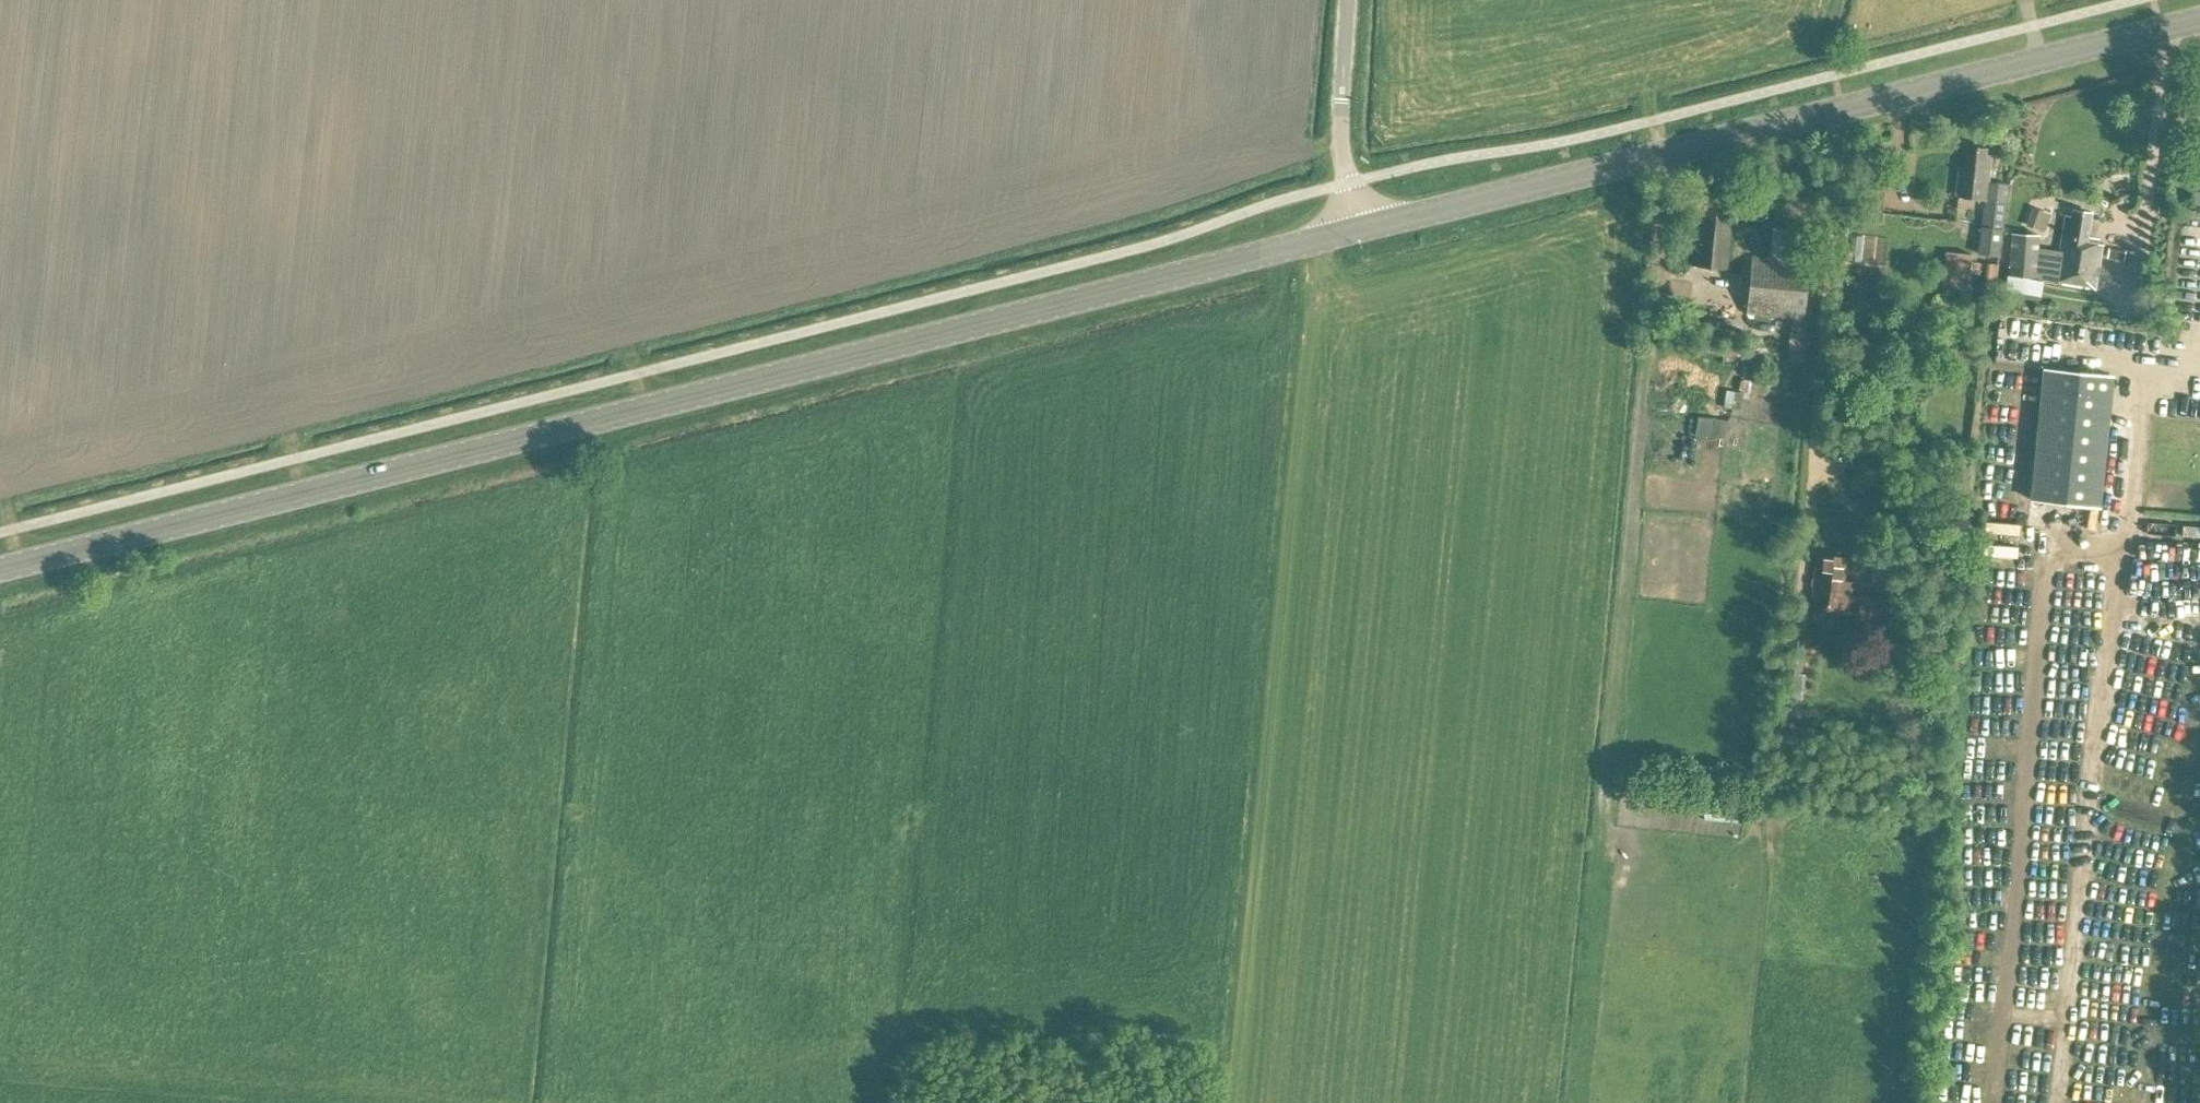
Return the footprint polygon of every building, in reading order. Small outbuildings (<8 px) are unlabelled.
[(1998,256),(2006,203),(2009,186),(1988,183),(1991,158),(1985,157),(1986,151),(1968,148),(1965,168),(1959,167),(1955,195),(1985,200),(1977,253),(1998,256)] [(1728,270),(1734,219),(1725,218),(1728,195),(1695,191),(1692,215),(1699,216),(1694,266),(1728,270)] [(2048,230),(2055,211),(2037,204),(2030,223),(2048,230)] [(2059,253),(2038,249),(2039,235),(2012,234),(2008,276),(2036,280),(2072,287),(2094,292),(2102,244),(2087,242),(2092,214),(2074,211),(2072,218),(2065,216),(2059,253)] [(1815,260),(1817,233),(1769,229),(1767,256),(1815,260)] [(1966,289),(1970,254),(1943,251),(1939,286),(1966,289)] [(1811,260),(1767,257),(1751,256),(1747,315),(1793,319),(1806,320),(1811,260)] [(1806,320),(1793,319),(1788,362),(1804,364),(1808,320),(1806,320)] [(2100,508),(2113,377),(2044,370),(2031,500),(2100,508)] [(1701,415),(1700,433),(1729,435),(1730,417),(1701,415)] [(1861,597),(1853,596),(1855,583),(1844,582),(1847,559),(1817,555),(1810,611),(1851,616),(1851,614),(1858,614),(1857,623),(1884,626),(1887,598),(1861,595),(1861,597)]
